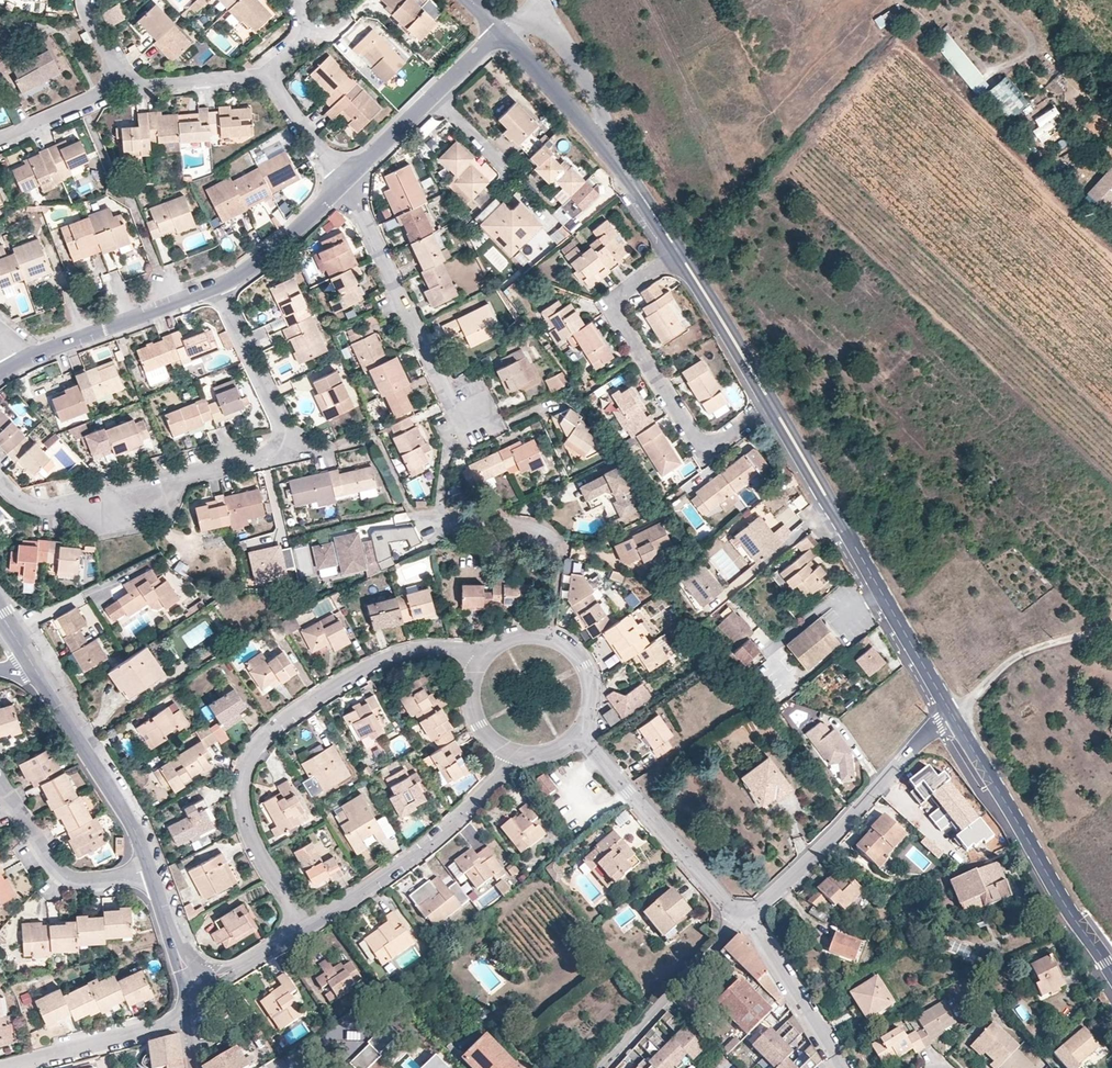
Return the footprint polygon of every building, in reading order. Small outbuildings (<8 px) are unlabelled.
[(203,0),(197,0),(189,8),(194,13),(205,2),(203,0)] [(239,0),(218,0),(227,11),(231,7),(239,0)] [(257,0),(239,0),(231,7),(254,30),(271,15),(257,0)] [(384,3),(382,6),(395,19),(392,22),(402,31),(405,28),(411,22),(418,29),(422,25),(428,31),(435,23),(433,21),(443,11),(431,0),(428,0),(420,8),(411,0),(381,0),(384,3)] [(155,3),(137,20),(156,41),(173,25),(175,23),(155,3)] [(125,18),(117,5),(103,14),(111,28),(125,18)] [(232,11),(224,19),(241,38),(250,31),(232,11)] [(878,27),(893,21),(889,11),(874,17),(878,27)] [(411,22),(405,28),(419,41),(428,31),(422,25),(418,29),(411,22)] [(190,43),(173,25),(156,41),(153,44),(159,51),(163,47),(174,58),(190,43)] [(371,29),(351,49),(357,55),(359,53),(364,49),(377,62),(373,66),(370,69),(384,83),(385,82),(392,89),(401,80),(394,73),(404,63),(371,29)] [(86,44),(92,41),(86,30),(80,34),(86,44)] [(971,94),(985,85),(952,33),(938,42),(971,94)] [(47,49),(12,68),(18,78),(14,80),(21,93),(35,86),(36,87),(45,83),(44,81),(60,72),(47,49)] [(377,62),(364,49),(359,53),(373,66),(377,62)] [(355,84),(328,56),(309,75),(329,95),(323,101),(330,108),(355,84)] [(986,92),(1010,118),(1028,102),(1004,76),(986,92)] [(330,108),(325,113),(331,120),(338,114),(342,110),(352,120),(348,124),(356,132),(380,109),(355,84),(330,108)] [(515,101),(498,118),(510,131),(506,136),(510,140),(512,138),(529,157),(543,143),(531,132),(538,125),(515,101)] [(218,111),(208,112),(209,135),(219,134),(220,137),(252,134),(250,112),(230,114),(229,105),(218,106),(218,111)] [(208,112),(207,107),(198,107),(199,120),(178,121),(179,140),(179,142),(210,140),(209,135),(208,112)] [(342,110),(338,114),(348,124),(352,120),(342,110)] [(1050,110),(1034,119),(1039,126),(1033,130),(1040,142),(1062,130),(1050,110)] [(160,111),(146,112),(149,143),(179,140),(178,121),(177,113),(161,114),(160,111)] [(149,143),(146,112),(137,113),(138,126),(115,128),(116,138),(120,138),(122,151),(138,149),(139,156),(150,155),(149,143)] [(64,140),(47,147),(61,179),(71,174),(69,170),(88,161),(79,139),(72,142),(71,140),(65,142),(64,140)] [(454,141),(438,157),(454,174),(451,177),(452,179),(447,183),(467,202),(471,199),(482,209),(495,197),(487,190),(484,186),(488,182),(477,170),(480,167),(454,141)] [(551,152),(543,143),(529,157),(537,164),(534,167),(549,182),(554,178),(570,195),(584,181),(564,160),(559,165),(549,155),(551,152)] [(39,153),(23,160),(25,164),(12,169),(22,192),(40,184),(42,189),(62,180),(61,179),(47,147),(38,151),(39,153)] [(284,151),(256,165),(257,167),(268,187),(296,173),(284,151)] [(383,191),(395,215),(419,204),(426,200),(409,164),(383,176),(389,188),(383,191)] [(257,167),(232,181),(246,207),(262,199),(263,201),(272,196),(268,187),(257,167)] [(1087,193),(1106,210),(1111,204),(1111,167),(1087,193)] [(570,195),(559,206),(572,218),(598,194),(597,185),(588,176),(584,181),(570,195)] [(222,223),(247,210),(246,207),(232,181),(229,177),(205,190),(222,223)] [(183,195),(149,208),(153,219),(146,222),(152,238),(175,230),(176,233),(195,225),(183,195)] [(500,202),(495,197),(482,209),(480,211),(504,235),(509,230),(519,239),(537,220),(519,202),(514,208),(509,208),(501,201),(500,202)] [(257,227),(270,221),(262,202),(249,208),(257,227)] [(405,233),(410,242),(430,232),(432,231),(419,204),(395,215),(400,224),(403,223),(405,228),(408,227),(410,231),(405,233)] [(108,207),(87,215),(88,216),(100,249),(102,253),(129,242),(122,222),(119,223),(116,214),(112,216),(108,207)] [(328,234),(345,218),(337,209),(320,225),(328,234)] [(88,216),(60,227),(72,260),(100,249),(88,216)] [(606,219),(592,230),(597,237),(588,244),(590,246),(609,271),(619,263),(617,260),(630,250),(622,240),(618,243),(614,236),(617,233),(606,219)] [(324,249),(317,253),(328,278),(357,264),(352,255),(349,256),(345,249),(348,247),(341,232),(321,242),(324,249)] [(410,242),(423,268),(440,261),(443,259),(430,232),(410,242)] [(36,239),(12,248),(13,252),(23,278),(24,282),(49,273),(36,239)] [(572,240),(561,249),(565,254),(564,255),(577,271),(579,268),(587,278),(584,280),(590,286),(598,279),(596,277),(600,274),(602,277),(609,271),(590,246),(582,253),(572,240)] [(13,252),(5,255),(1,245),(0,245),(0,288),(15,283),(16,281),(23,278),(13,252)] [(520,266),(527,259),(519,250),(511,257),(520,266)] [(423,268),(420,270),(429,288),(424,290),(432,306),(456,295),(440,261),(423,268)] [(361,273),(357,264),(328,278),(337,296),(328,301),(333,313),(358,301),(352,286),(358,283),(354,276),(361,273)] [(292,277),(274,286),(287,315),(283,317),(287,326),(310,315),(292,277)] [(649,304),(642,307),(647,315),(645,316),(662,342),(682,329),(666,303),(667,302),(673,299),(668,291),(663,294),(655,280),(641,291),(649,304)] [(557,299),(541,311),(546,318),(549,316),(556,326),(549,330),(556,343),(566,336),(584,325),(569,303),(562,307),(557,299)] [(488,303),(442,325),(447,337),(462,330),(470,346),(493,335),(488,324),(496,319),(488,303)] [(507,303),(496,308),(501,318),(512,313),(507,303)] [(348,319),(361,311),(357,305),(345,312),(348,319)] [(327,351),(310,315),(287,326),(282,329),(288,340),(293,337),(299,350),(293,353),(299,364),(327,351)] [(584,325),(566,336),(572,346),(578,343),(591,362),(599,357),(603,363),(614,356),(604,340),(601,342),(594,332),(597,330),(591,320),(584,325)] [(349,336),(348,337),(364,370),(368,368),(385,360),(369,326),(357,332),(355,327),(347,331),(349,336)] [(179,330),(169,334),(178,359),(188,356),(190,362),(219,350),(211,330),(204,332),(203,328),(188,334),(189,336),(182,339),(179,330)] [(227,332),(220,335),(222,341),(230,339),(227,332)] [(163,339),(136,350),(147,377),(165,370),(163,365),(178,359),(169,334),(162,337),(163,339)] [(525,355),(496,369),(501,379),(504,378),(510,389),(535,377),(525,355)] [(368,368),(381,395),(382,395),(400,386),(406,383),(392,357),(385,360),(368,368)] [(701,359),(682,371),(698,396),(700,394),(704,400),(701,402),(708,412),(727,400),(701,359)] [(673,363),(667,367),(672,374),(677,370),(673,363)] [(123,387),(114,365),(97,371),(95,368),(74,376),(77,384),(80,391),(91,386),(96,398),(123,387)] [(335,370),(313,381),(318,392),(319,391),(332,417),(353,406),(335,370)] [(546,380),(551,391),(564,385),(556,374),(546,380)] [(77,384),(63,390),(64,393),(51,398),(61,421),(87,410),(80,391),(77,384)] [(618,388),(611,393),(631,425),(626,428),(631,437),(635,434),(650,424),(645,415),(638,405),(642,402),(631,385),(620,392),(618,388)] [(218,400),(206,405),(212,419),(214,423),(234,415),(233,410),(244,406),(236,386),(215,394),(218,400)] [(400,386),(382,395),(393,418),(412,409),(400,386)] [(609,395),(600,398),(603,406),(612,402),(609,395)] [(195,402),(164,414),(171,432),(185,427),(186,431),(203,425),(202,423),(212,419),(206,405),(205,401),(196,405),(195,402)] [(558,413),(552,415),(560,421),(556,427),(568,435),(563,442),(581,455),(585,457),(601,449),(603,443),(586,431),(589,427),(577,420),(580,416),(569,408),(562,417),(558,413)] [(7,453),(25,436),(0,410),(0,445),(7,453)] [(409,417),(389,426),(394,436),(392,437),(409,471),(428,462),(419,444),(424,442),(416,426),(414,427),(409,417)] [(114,418),(105,421),(108,428),(94,433),(101,452),(111,448),(114,455),(128,450),(126,445),(141,440),(149,437),(142,420),(134,423),(133,419),(117,424),(114,418)] [(654,421),(650,424),(635,434),(641,443),(642,443),(664,478),(673,472),(671,469),(680,463),(671,448),(669,450),(667,446),(669,445),(654,421)] [(33,445),(25,436),(7,453),(15,461),(19,457),(34,474),(38,470),(41,473),(47,472),(55,464),(35,443),(33,445)] [(54,436),(45,444),(48,448),(57,439),(54,436)] [(508,445),(498,450),(507,469),(509,473),(519,468),(521,472),(528,468),(530,472),(546,464),(534,438),(510,450),(508,445)] [(748,450),(719,472),(734,491),(759,472),(767,482),(774,477),(776,474),(774,470),(761,454),(756,449),(754,448),(752,448),(748,450)] [(477,483),(507,469),(498,450),(468,464),(469,467),(462,470),(469,484),(476,481),(477,483)] [(338,469),(328,471),(334,496),(376,486),(371,466),(339,474),(338,469)] [(603,475),(588,482),(595,495),(587,499),(591,508),(601,503),(603,506),(613,501),(621,516),(639,507),(622,473),(612,468),(602,473),(603,475)] [(334,496),(328,471),(318,474),(319,477),(306,480),(305,476),(288,481),(290,488),(291,494),(294,505),(310,502),(334,496)] [(704,515),(734,491),(719,472),(695,491),(697,493),(690,498),(704,515)] [(234,494),(223,497),(229,523),(247,519),(269,513),(269,509),(264,510),(258,488),(246,491),(247,494),(235,497),(234,494)] [(460,492),(452,494),(455,503),(463,500),(460,492)] [(223,497),(222,494),(215,495),(215,498),(206,500),(207,504),(194,507),(200,530),(229,523),(223,497)] [(312,508),(336,503),(334,496),(310,502),(312,508)] [(758,514),(734,534),(756,562),(781,542),(770,529),(764,533),(761,529),(766,524),(758,514)] [(229,523),(230,529),(248,525),(247,519),(229,523)] [(812,531),(803,520),(792,529),(801,540),(812,531)] [(662,522),(615,544),(623,561),(630,562),(640,557),(646,569),(652,566),(649,559),(655,553),(673,544),(662,522)] [(422,542),(413,526),(371,531),(373,543),(377,565),(380,571),(386,568),(395,564),(391,555),(389,541),(408,539),(411,547),(422,542)] [(358,532),(335,536),(336,542),(339,558),(342,572),(356,569),(355,565),(364,564),(358,532)] [(38,550),(39,541),(22,539),(22,545),(32,546),(31,550),(38,550)] [(37,561),(47,562),(48,541),(39,541),(38,550),(31,550),(32,546),(22,545),(18,544),(17,552),(11,551),(9,570),(18,571),(17,576),(24,576),(35,577),(37,561)] [(59,541),(49,541),(48,541),(47,562),(46,570),(57,571),(57,575),(77,577),(79,548),(69,547),(59,546),(59,541)] [(330,541),(311,545),(315,567),(334,563),(334,559),(330,543),(330,541)] [(336,542),(330,543),(334,559),(339,558),(336,542)] [(364,545),(368,567),(377,565),(373,543),(364,545)] [(281,545),(248,553),(254,578),(295,568),(290,548),(282,550),(281,545)] [(811,546),(779,572),(791,587),(801,578),(812,591),(822,583),(818,578),(825,572),(819,564),(811,570),(805,562),(810,559),(817,553),(811,546)] [(185,575),(190,566),(179,560),(174,568),(185,575)] [(688,571),(680,579),(688,588),(685,590),(688,594),(691,592),(702,606),(711,599),(708,596),(711,593),(714,596),(723,589),(701,561),(691,569),(694,572),(691,575),(688,571)] [(377,565),(368,567),(365,578),(380,571),(377,565)] [(149,578),(128,592),(117,599),(117,600),(103,609),(110,620),(124,611),(125,612),(136,605),(138,609),(148,603),(151,607),(158,609),(164,606),(165,608),(179,598),(167,579),(162,582),(156,586),(153,581),(159,578),(151,569),(145,572),(149,578)] [(620,581),(623,574),(612,570),(609,578),(620,581)] [(122,584),(128,592),(149,578),(145,572),(122,584)] [(582,573),(571,572),(568,598),(578,614),(583,611),(590,622),(586,625),(593,636),(601,631),(611,624),(590,591),(593,589),(582,573)] [(492,606),(492,591),(483,591),(482,584),(461,584),(461,605),(482,605),(483,608),(492,608),(492,606)] [(503,591),(492,591),(492,606),(504,606),(503,604),(520,604),(532,604),(532,584),(503,584),(503,591)] [(428,588),(394,597),(400,617),(401,621),(412,619),(411,616),(419,614),(419,611),(433,607),(428,588)] [(631,608),(640,602),(632,591),(624,598),(631,608)] [(400,617),(394,597),(366,604),(371,624),(400,617)] [(197,611),(206,605),(202,599),(193,606),(197,611)] [(136,605),(125,612),(128,616),(138,609),(136,605)] [(190,615),(197,611),(193,606),(187,610),(190,615)] [(61,638),(66,646),(81,636),(77,628),(84,624),(74,607),(54,619),(64,636),(61,638)] [(411,616),(412,619),(423,616),(424,618),(435,615),(433,607),(419,611),(419,614),(411,616)] [(753,631),(731,608),(717,622),(739,645),(734,649),(746,661),(759,648),(747,636),(753,631)] [(311,652),(325,644),(329,642),(331,647),(334,651),(342,646),(340,643),(348,639),(338,619),(335,621),(331,613),(300,630),(311,652)] [(629,613),(611,624),(601,631),(609,643),(614,640),(617,644),(615,646),(619,652),(616,654),(621,661),(631,654),(636,651),(630,643),(640,637),(634,629),(637,626),(629,613)] [(101,626),(94,615),(85,621),(94,630),(101,626)] [(824,622),(819,616),(786,643),(806,667),(839,641),(833,633),(824,622)] [(390,625),(402,622),(401,621),(400,617),(371,624),(372,629),(390,624),(390,625)] [(278,622),(286,635),(290,633),(282,620),(278,622)] [(276,641),(286,635),(278,622),(263,632),(266,636),(268,640),(273,637),(276,641)] [(257,642),(266,636),(263,632),(254,637),(257,642)] [(876,652),(869,644),(871,643),(864,634),(850,645),(857,654),(853,657),(866,673),(882,660),(876,652)] [(81,636),(66,646),(70,653),(86,644),(81,636)] [(636,651),(631,654),(636,662),(644,657),(649,664),(645,666),(648,669),(667,657),(655,638),(636,651)] [(86,644),(70,653),(82,672),(105,658),(93,639),(86,644)] [(110,669),(123,688),(138,679),(144,687),(164,673),(145,646),(123,660),(110,669)] [(702,647),(693,654),(700,664),(709,658),(702,647)] [(253,668),(249,663),(245,665),(261,688),(269,684),(278,678),(280,681),(296,671),(283,652),(268,661),(267,659),(253,668)] [(247,660),(249,663),(253,668),(267,659),(261,652),(247,660)] [(110,669),(106,671),(120,691),(123,688),(110,669)] [(414,713),(418,720),(439,708),(447,703),(442,695),(434,700),(430,702),(426,696),(420,685),(428,680),(425,675),(407,686),(411,692),(400,698),(410,715),(414,713)] [(278,678),(269,684),(271,687),(280,681),(278,678)] [(138,679),(123,688),(129,697),(144,687),(138,679)] [(245,706),(228,680),(217,687),(223,695),(209,705),(221,722),(219,724),(223,730),(242,718),(237,712),(245,706)] [(622,719),(652,698),(642,683),(625,695),(613,690),(606,696),(622,719)] [(396,692),(400,698),(411,692),(407,686),(396,692)] [(430,702),(434,700),(431,693),(426,696),(430,702)] [(366,703),(362,706),(353,710),(343,716),(347,725),(351,723),(355,730),(353,730),(362,745),(365,750),(372,745),(374,740),(371,736),(382,731),(373,715),(380,711),(372,695),(365,699),(366,703)] [(175,701),(168,705),(173,713),(180,708),(175,701)] [(353,710),(362,706),(359,702),(351,706),(353,710)] [(3,734),(2,731),(9,729),(10,732),(11,735),(21,731),(12,703),(1,707),(1,710),(0,711),(0,735),(3,734)] [(150,720),(148,718),(136,727),(145,739),(149,737),(155,745),(166,737),(164,735),(176,726),(179,729),(189,722),(180,708),(173,713),(168,705),(152,716),(153,719),(150,720)] [(439,708),(418,720),(430,740),(433,738),(439,748),(453,740),(446,730),(445,730),(440,723),(445,719),(439,708)] [(618,719),(611,709),(603,715),(610,725),(618,719)] [(672,735),(657,714),(640,727),(655,748),(651,750),(656,757),(671,746),(666,739),(672,735)] [(450,727),(445,719),(440,723),(445,730),(446,730),(450,727)] [(819,722),(805,731),(828,762),(830,762),(829,758),(835,757),(839,779),(854,775),(849,748),(833,727),(830,730),(823,723),(819,722)] [(206,747),(217,740),(207,725),(195,732),(202,740),(197,743),(195,741),(186,747),(187,749),(158,767),(168,784),(173,792),(183,786),(181,782),(189,778),(202,770),(203,772),(204,772),(212,766),(206,757),(203,752),(208,750),(206,747)] [(359,747),(362,745),(353,730),(350,732),(359,747)] [(149,737),(145,739),(151,748),(155,745),(149,737)] [(453,740),(439,748),(429,754),(439,770),(437,771),(444,784),(462,773),(463,776),(471,770),(465,761),(462,763),(458,756),(454,750),(458,748),(453,740)] [(332,745),(301,763),(309,777),(313,774),(323,790),(343,779),(334,762),(340,758),(332,745)] [(31,780),(34,786),(40,783),(60,773),(50,756),(47,749),(18,764),(22,771),(25,770),(31,780)] [(413,750),(406,754),(411,761),(417,757),(413,750)] [(480,752),(475,756),(479,762),(484,758),(480,752)] [(60,773),(63,771),(53,755),(50,756),(60,773)] [(768,757),(741,777),(762,804),(779,791),(782,795),(791,788),(768,757)] [(168,784),(158,767),(152,771),(162,788),(168,784)] [(388,797),(399,817),(410,811),(416,808),(414,805),(425,799),(414,782),(418,779),(413,771),(407,775),(403,769),(385,779),(393,793),(388,797)] [(27,782),(31,780),(25,770),(22,771),(27,782)] [(73,786),(64,770),(63,771),(60,773),(40,783),(44,792),(47,790),(50,796),(47,798),(46,799),(51,808),(53,808),(73,797),(69,788),(73,786)] [(444,784),(437,771),(434,773),(441,785),(444,784)] [(474,775),(478,782),(483,777),(479,771),(474,775)] [(916,816),(922,813),(931,808),(936,816),(957,803),(951,793),(938,773),(928,779),(931,783),(933,787),(934,788),(930,790),(929,789),(927,786),(924,781),(896,799),(916,816)] [(542,776),(533,783),(546,799),(555,792),(542,776)] [(297,780),(293,782),(297,789),(301,786),(297,780)] [(277,787),(283,796),(284,799),(279,802),(277,799),(275,796),(264,802),(277,825),(281,833),(308,818),(287,781),(277,787)] [(78,794),(73,786),(69,788),(73,797),(76,795),(78,794)] [(951,793),(957,803),(962,800),(956,790),(951,793)] [(341,806),(343,810),(349,820),(340,825),(345,833),(343,833),(353,849),(363,843),(362,840),(359,836),(362,834),(365,838),(372,833),(377,841),(385,836),(368,808),(369,808),(361,794),(341,806)] [(68,831),(92,818),(83,802),(80,804),(76,795),(73,797),(53,808),(58,818),(60,816),(63,815),(66,821),(63,823),(68,831)] [(177,845),(190,838),(198,833),(214,825),(204,808),(207,806),(203,799),(184,809),(187,815),(167,826),(177,845)] [(501,827),(514,845),(520,841),(526,848),(545,834),(538,825),(534,829),(530,824),(537,818),(526,804),(519,810),(522,815),(516,819),(512,822),(510,820),(501,827)] [(931,808),(922,813),(927,821),(936,816),(931,808)] [(343,810),(334,815),(340,825),(349,820),(343,810)] [(410,811),(399,817),(402,822),(413,815),(410,811)] [(614,818),(617,826),(628,821),(625,813),(614,818)] [(884,814),(870,829),(873,831),(870,835),(869,834),(856,848),(873,863),(881,853),(885,857),(906,834),(884,814)] [(106,833),(96,816),(92,818),(102,835),(106,833)] [(102,835),(92,818),(68,831),(66,831),(70,838),(76,848),(72,850),(77,857),(105,841),(102,835)] [(275,837),(281,833),(277,825),(270,829),(275,837)] [(614,832),(594,849),(603,859),(597,864),(614,884),(631,869),(626,862),(628,861),(622,853),(628,848),(614,832)] [(198,833),(190,838),(192,842),(200,837),(198,833)] [(123,846),(123,837),(115,837),(115,846),(123,846)] [(67,840),(72,850),(76,848),(70,838),(67,840)] [(520,841),(514,845),(520,853),(526,848),(520,841)] [(295,851),(303,866),(305,869),(313,884),(329,876),(331,880),(342,874),(332,857),(323,862),(311,842),(295,851)] [(363,843),(353,849),(356,854),(366,848),(363,843)] [(487,846),(476,855),(479,859),(476,861),(479,865),(491,856),(494,855),(487,846)] [(634,856),(628,848),(622,853),(628,861),(634,856)] [(471,849),(453,862),(463,874),(465,873),(476,887),(492,876),(496,880),(504,874),(491,856),(479,865),(476,861),(479,859),(476,855),(471,849)] [(603,859),(594,849),(582,860),(590,870),(597,864),(603,859)] [(220,862),(225,859),(222,852),(189,870),(203,898),(231,883),(220,862)] [(888,859),(885,857),(881,853),(873,863),(879,869),(888,859)] [(237,880),(225,859),(220,862),(231,883),(237,880)] [(453,862),(446,868),(455,880),(463,874),(453,862)] [(511,863),(505,868),(510,874),(516,870),(511,863)] [(552,864),(546,867),(552,876),(557,873),(552,864)] [(999,872),(996,864),(976,871),(975,870),(949,881),(959,905),(962,904),(966,914),(1012,895),(1002,871),(999,872)] [(17,893),(13,886),(10,888),(4,878),(1,872),(0,872),(0,903),(17,893)] [(833,872),(826,879),(828,882),(836,874),(833,872)] [(818,890),(807,901),(813,905),(815,907),(825,897),(834,906),(837,903),(843,910),(863,890),(853,881),(851,882),(845,877),(842,879),(836,874),(828,882),(826,879),(816,888),(818,890)] [(10,888),(13,886),(7,876),(4,878),(10,888)] [(417,907),(416,907),(425,918),(427,917),(434,926),(460,906),(447,889),(437,877),(430,882),(439,894),(431,900),(429,898),(417,907)] [(506,889),(509,892),(512,890),(503,879),(497,884),(502,891),(506,889)] [(430,882),(429,880),(408,896),(417,907),(429,898),(431,900),(439,894),(430,882)] [(456,881),(447,889),(460,906),(470,898),(456,881)] [(672,888),(647,909),(642,913),(654,928),(658,925),(665,934),(672,928),(675,927),(673,924),(690,911),(672,888)] [(191,903),(184,906),(188,919),(193,916),(197,914),(191,903)] [(243,903),(215,920),(219,928),(211,932),(221,948),(257,927),(243,903)] [(112,908),(102,909),(103,914),(104,937),(122,936),(122,932),(132,931),(130,905),(119,906),(119,908),(119,912),(112,912),(112,908)] [(808,912),(823,922),(827,915),(815,907),(813,905),(808,912)] [(368,945),(364,940),(358,943),(370,960),(375,956),(383,968),(384,967),(385,968),(390,965),(389,963),(416,944),(392,911),(383,917),(387,923),(378,929),(382,935),(368,945)] [(205,920),(200,912),(197,914),(193,916),(197,929),(205,920)] [(89,943),(104,942),(104,937),(103,914),(94,915),(94,919),(87,919),(86,915),(86,913),(76,914),(76,919),(78,939),(88,939),(89,943)] [(830,926),(834,919),(827,915),(823,922),(830,926)] [(193,916),(188,919),(193,930),(197,929),(193,916)] [(48,923),(50,951),(67,950),(67,946),(78,945),(78,944),(78,939),(76,919),(65,920),(65,922),(65,926),(58,927),(58,923),(48,923)] [(32,958),(51,956),(50,951),(48,923),(41,924),(21,926),(24,955),(32,955),(32,958)] [(678,936),(672,928),(665,934),(658,925),(654,928),(668,945),(678,936)] [(1052,937),(1061,932),(1058,927),(1049,932),(1052,937)] [(378,929),(364,940),(368,945),(382,935),(378,929)] [(861,942),(835,933),(829,951),(854,961),(861,942)] [(724,949),(737,962),(774,999),(778,1003),(783,999),(742,935),(739,935),(724,949)] [(724,949),(719,953),(732,966),(737,962),(724,949)] [(1066,985),(1050,956),(1031,966),(1040,983),(1036,985),(1042,997),(1051,993),(1052,996),(1061,992),(1060,988),(1066,985)] [(334,972),(331,968),(326,959),(318,964),(323,973),(315,979),(321,988),(328,984),(332,991),(337,998),(348,992),(346,989),(362,979),(350,962),(342,966),(334,972)] [(340,962),(331,968),(334,972),(342,966),(340,962)] [(130,968),(132,972),(134,975),(142,971),(139,963),(130,968)] [(960,970),(946,966),(944,972),(958,977),(960,970)] [(125,998),(128,1005),(137,1001),(136,998),(142,995),(143,998),(144,999),(154,995),(142,971),(134,975),(132,972),(116,980),(125,998)] [(98,980),(100,983),(90,988),(100,1009),(101,1011),(110,1007),(109,1005),(108,1002),(115,999),(116,1002),(125,998),(116,980),(113,973),(98,980)] [(260,1002),(272,1020),(277,1016),(284,1027),(303,1014),(289,995),(295,991),(284,974),(277,979),(282,987),(260,1002)] [(850,993),(856,1004),(858,1002),(869,1018),(894,1003),(876,977),(850,993)] [(100,983),(98,980),(89,984),(89,986),(90,988),(100,983)] [(764,1003),(740,980),(716,1003),(746,1034),(769,1012),(771,1010),(764,1003)] [(87,981),(77,986),(80,991),(89,986),(89,984),(87,981)] [(71,1012),(74,1019),(82,1015),(82,1014),(81,1012),(87,1009),(89,1012),(90,1014),(100,1009),(90,988),(89,986),(80,991),(77,986),(62,993),(71,1012)] [(43,994),(45,999),(36,1003),(47,1025),(56,1021),(56,1020),(54,1017),(61,1013),(62,1016),(71,1012),(62,993),(59,987),(43,994)] [(337,998),(332,991),(325,995),(330,1003),(337,998)] [(29,992),(20,995),(23,1003),(32,1000),(29,992)] [(45,999),(43,994),(34,999),(36,1003),(45,999)] [(769,998),(764,1003),(771,1010),(778,1003),(774,999),(773,1001),(769,998)] [(915,1030),(925,1048),(932,1043),(931,1041),(929,1037),(942,1029),(955,1021),(942,1001),(915,1017),(918,1020),(911,1025),(915,1030)] [(858,1002),(856,1004),(857,1005),(850,1010),(854,1018),(861,1013),(866,1020),(869,1018),(858,1002)] [(672,1032),(675,1029),(678,1032),(675,1035),(665,1045),(663,1047),(659,1044),(662,1042),(650,1030),(646,1034),(637,1043),(649,1055),(652,1052),(655,1055),(652,1058),(647,1063),(642,1059),(636,1065),(636,1067),(635,1067),(672,1067),(674,1066),(679,1061),(685,1055),(692,1061),(703,1050),(666,1013),(660,1020),(672,1032)] [(0,1015),(0,1043),(9,1042),(6,1023),(4,1015),(0,1015)] [(821,1060),(811,1044),(794,1060),(797,1063),(795,1066),(791,1063),(787,1058),(793,1051),(788,1047),(785,1042),(788,1040),(792,1043),(803,1032),(793,1015),(778,1030),(781,1033),(779,1036),(775,1032),(771,1028),(753,1045),(775,1067),(813,1067),(821,1060)] [(277,1016),(272,1020),(279,1030),(284,1027),(277,1016)] [(311,1029),(314,1033),(331,1023),(328,1018),(311,1029)] [(1015,1049),(1019,1045),(994,1021),(975,1042),(985,1052),(984,1053),(994,1061),(990,1065),(993,1067),(997,1067),(999,1066),(1015,1049)] [(915,1053),(925,1048),(915,1030),(905,1036),(900,1027),(871,1045),(882,1063),(896,1054),(898,1058),(912,1049),(915,1053)] [(1101,1046),(1085,1027),(1054,1053),(1067,1067),(1080,1067),(1081,1067),(1078,1065),(1101,1046)] [(929,1037),(931,1041),(945,1033),(942,1029),(929,1037)] [(463,1057),(462,1058),(471,1067),(530,1067),(518,1056),(514,1060),(488,1033),(463,1057)] [(152,1067),(169,1067),(182,1065),(181,1052),(179,1036),(149,1044),(152,1067)] [(734,1037),(721,1050),(725,1055),(728,1052),(738,1042),(734,1037)] [(981,1057),(984,1053),(985,1052),(975,1042),(971,1046),(981,1057)] [(370,1044),(350,1063),(354,1067),(368,1067),(382,1055),(370,1044)] [(449,1044),(444,1048),(457,1062),(462,1058),(463,1057),(449,1044)] [(203,1067),(246,1067),(253,1063),(248,1056),(243,1059),(235,1047),(203,1067)] [(1015,1049),(999,1066),(1001,1067),(1035,1067),(1015,1049)] [(436,1054),(422,1067),(450,1067),(436,1054)] [(884,1066),(898,1058),(896,1054),(882,1063),(884,1066)]
